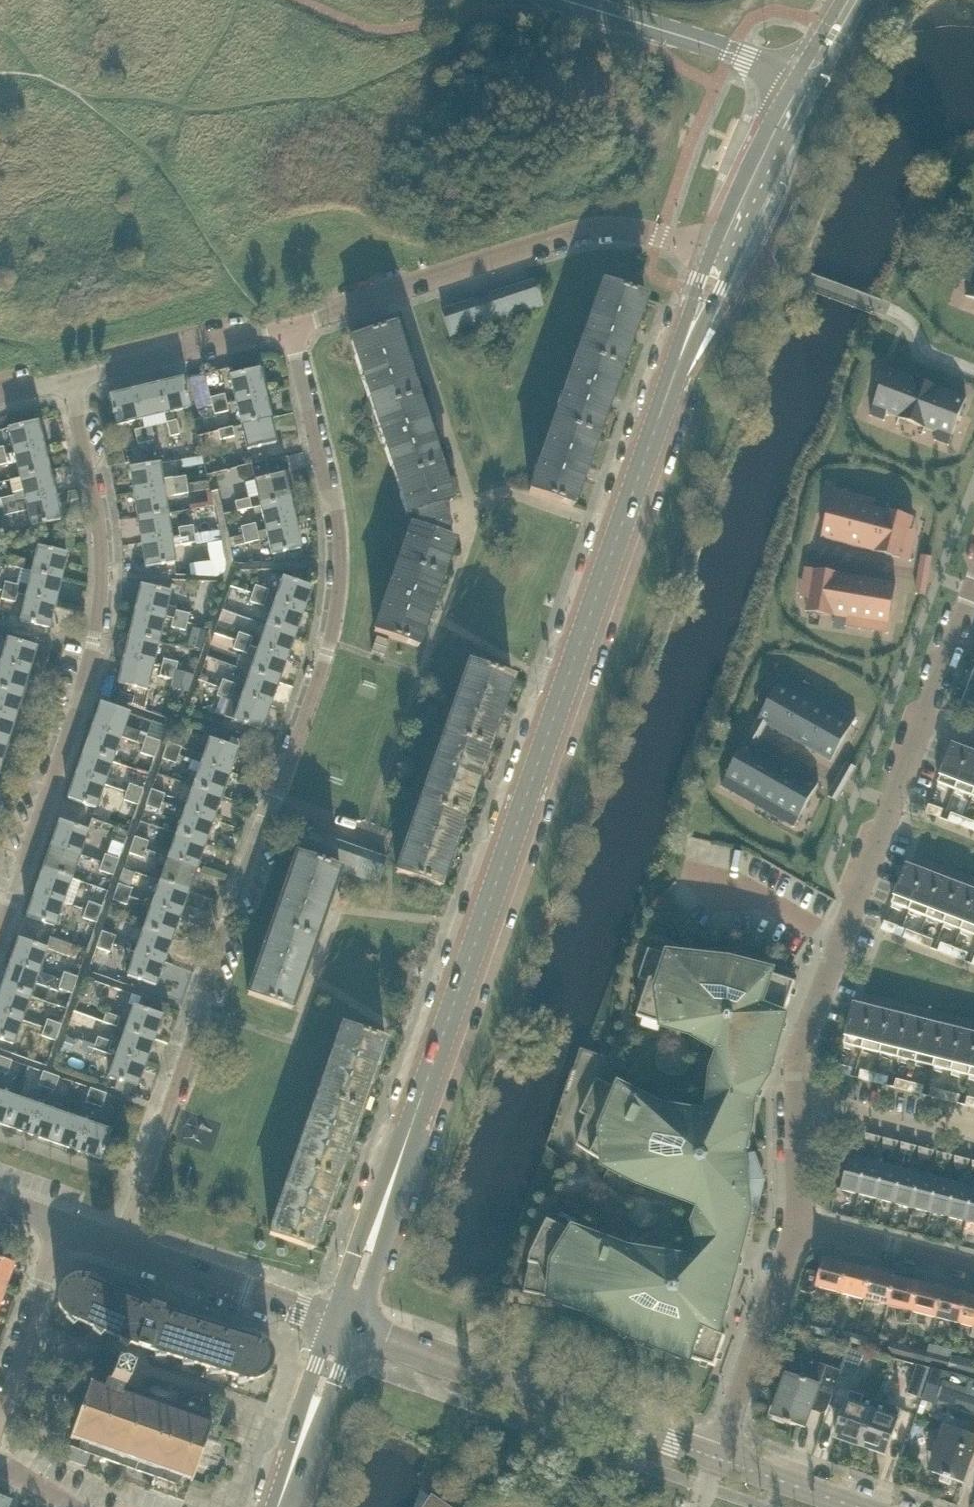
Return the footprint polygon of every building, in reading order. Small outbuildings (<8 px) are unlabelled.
[(531,310),(544,305),(535,280),(522,284),(531,310)] [(621,369),(646,298),(603,283),(578,354),(621,369)] [(520,313),(531,310),(522,284),(511,288),(514,297),(520,313)] [(520,313),(514,297),(511,288),(500,292),(508,317),(520,313)] [(497,321),(508,317),(500,292),(488,296),(497,321)] [(485,325),(497,321),(488,296),(477,299),(485,325)] [(474,328),(485,325),(477,299),(465,303),(474,328)] [(463,332),(474,328),(465,303),(454,307),(463,332)] [(450,336),(463,332),(454,307),(442,311),(450,336)] [(956,332),(973,340),(973,310),(967,307),(956,332)] [(418,397),(405,358),(395,326),(351,341),(374,412),(418,397)] [(597,437),(621,369),(578,354),(554,422),(597,437)] [(884,382),(889,368),(882,366),(877,379),(881,381),(884,382)] [(901,418),(904,409),(916,378),(889,368),(884,382),(874,408),(888,413),(901,418)] [(265,394),(259,369),(230,376),(236,401),(265,394)] [(926,427),(941,388),(916,378),(904,409),(901,418),(926,427)] [(165,414),(190,408),(183,379),(158,384),(165,414)] [(141,419),(165,414),(158,384),(134,390),(141,419)] [(952,437),(956,428),(967,398),(941,388),(926,427),(939,432),(952,437)] [(116,425),(141,419),(134,390),(109,396),(116,425)] [(197,409),(204,407),(202,400),(211,398),(210,394),(194,397),(197,409)] [(242,425),(270,418),(265,394),(236,401),(242,425)] [(213,406),(227,403),(225,395),(211,398),(202,400),(204,407),(204,409),(213,407),(213,406)] [(440,466),(427,427),(418,397),(374,412),(396,480),(440,466)] [(227,403),(213,406),(213,407),(215,415),(229,412),(227,403)] [(872,415),(885,420),(888,413),(874,408),(872,415)] [(247,449),(276,443),(270,418),(242,425),(247,449)] [(43,446),(37,422),(37,421),(9,428),(14,453),(43,446)] [(171,437),(180,435),(177,421),(168,423),(171,437)] [(573,506),(597,437),(554,422),(530,491),(573,506)] [(143,429),(146,443),(155,441),(151,427),(143,429)] [(220,440),(234,436),(232,427),(218,431),(220,440)] [(138,444),(146,443),(143,429),(135,430),(138,444)] [(949,444),(950,444),(952,437),(939,432),(936,439),(949,444)] [(20,477),(49,471),(43,446),(14,453),(20,477)] [(188,459),(208,457),(207,447),(186,450),(188,459)] [(134,493),(163,488),(159,463),(130,468),(134,493)] [(399,562),(442,578),(454,542),(443,538),(447,528),(439,505),(451,501),(440,466),(396,480),(408,515),(417,512),(421,524),(418,530),(411,527),(399,562)] [(26,502),(55,495),(49,471),(20,477),(26,502)] [(261,505),(289,498),(283,474),(255,481),(261,505)] [(172,487),(186,485),(185,476),(171,479),(172,487)] [(4,495),(14,492),(11,480),(1,482),(4,495)] [(186,485),(172,487),(174,495),(188,493),(186,485)] [(138,517),(167,513),(163,488),(134,493),(138,517)] [(834,496),(848,500),(850,493),(836,489),(834,496)] [(32,527),(61,519),(55,495),(26,502),(17,504),(3,507),(5,516),(28,510),(32,527)] [(3,507),(17,504),(15,496),(1,499),(3,507)] [(851,544),(861,504),(848,500),(834,496),(823,537),(851,544)] [(266,530),(295,523),(289,498),(261,505),(266,530)] [(238,511),(251,508),(249,500),(236,503),(238,511)] [(877,551),(888,510),(861,504),(851,544),(877,551)] [(904,558),(907,544),(915,517),(888,511),(888,510),(877,551),(904,558)] [(171,538),(167,513),(138,517),(142,542),(171,538)] [(272,554),(301,547),(295,523),(266,530),(272,554)] [(243,535),(257,532),(255,524),(241,527),(243,535)] [(10,538),(10,526),(0,527),(0,538),(10,538)] [(193,526),(179,528),(180,536),(195,534),(193,526)] [(257,532),(243,535),(245,543),(259,540),(257,532)] [(146,567),(175,563),(172,547),(196,543),(195,534),(180,536),(171,538),(142,542),(146,567)] [(904,558),(911,560),(915,546),(907,544),(904,558)] [(61,579),(67,553),(39,547),(33,572),(61,579)] [(930,570),(931,567),(932,557),(924,556),(921,568),(930,570)] [(9,566),(23,569),(25,561),(11,557),(9,566)] [(418,647),(442,578),(399,562),(374,631),(418,647)] [(812,583),(814,570),(807,568),(805,582),(812,583)] [(835,616),(842,574),(814,570),(812,583),(808,611),(835,615),(835,616)] [(55,603),(61,579),(33,572),(27,596),(55,603)] [(862,620),(869,579),(842,574),(835,616),(862,620)] [(303,611),(311,587),(283,577),(275,601),(303,611)] [(890,625),(897,583),(869,579),(862,620),(875,622),(890,625)] [(926,595),(927,591),(928,582),(919,580),(917,592),(926,595)] [(3,590),(17,594),(19,586),(5,582),(3,590)] [(164,617),(170,592),(142,585),(136,610),(164,617)] [(253,593),(266,598),(269,590),(256,585),(253,593)] [(16,602),(17,594),(3,590),(1,598),(16,602)] [(264,606),(266,598),(253,593),(250,601),(264,606)] [(49,627),(55,603),(27,596),(21,620),(49,627)] [(303,611),(275,601),(273,609),(264,606),(258,622),(295,634),(303,611)] [(158,641),(164,617),(136,610),(130,634),(158,641)] [(174,619),(188,622),(190,614),(176,611),(174,619)] [(186,631),(188,622),(174,619),(171,627),(186,631)] [(295,634),(258,622),(257,621),(252,637),(253,637),(250,645),(259,648),(287,658),(295,634)] [(888,632),(889,630),(890,625),(875,622),(874,630),(888,632)] [(220,623),(214,638),(233,645),(239,629),(220,623)] [(236,641),(250,645),(253,637),(252,637),(239,632),(236,641)] [(153,665),(158,641),(130,634),(124,658),(153,665)] [(384,655),(389,641),(377,636),(372,651),(384,655)] [(29,671),(37,647),(8,638),(1,662),(29,671)] [(247,653),(250,645),(236,641),(234,648),(247,653)] [(278,682),(287,658),(259,648),(251,672),(278,682)] [(147,690),(153,665),(124,658),(118,683),(147,690)] [(162,667),(176,671),(178,663),(164,659),(162,667)] [(29,671),(1,662),(0,666),(0,688),(22,695),(29,671)] [(488,749),(513,679),(469,664),(445,734),(488,749)] [(174,679),(176,671),(162,667),(160,676),(174,679)] [(189,692),(195,675),(176,671),(174,679),(172,688),(189,692)] [(270,705),(278,682),(251,672),(245,687),(242,696),(270,705)] [(798,692),(793,690),(797,683),(784,676),(781,683),(798,692)] [(233,692),(236,684),(223,680),(220,688),(233,692)] [(785,733),(805,697),(798,692),(781,683),(760,719),(769,724),(785,733)] [(242,696),(245,687),(236,684),(233,692),(242,696)] [(217,695),(220,688),(212,685),(209,693),(217,695)] [(22,695),(0,688),(0,715),(15,719),(22,695)] [(231,700),(233,692),(220,688),(217,695),(231,700)] [(970,688),(963,707),(973,711),(973,690),(970,688)] [(242,696),(233,692),(231,700),(225,716),(234,719),(242,696)] [(262,729),(270,705),(242,696),(234,719),(262,729)] [(808,747),(829,710),(805,697),(785,733),(808,747)] [(120,737),(129,712),(101,703),(93,727),(120,737)] [(841,717),(836,714),(829,710),(808,747),(832,761),(853,724),(841,717)] [(853,724),(857,718),(844,710),(842,714),(841,717),(853,724)] [(15,719),(0,715),(0,741),(7,743),(15,719)] [(112,761),(120,737),(93,727),(85,751),(112,761)] [(464,817),(488,749),(445,734),(421,802),(464,817)] [(144,745),(157,750),(159,742),(146,737),(144,745)] [(230,773),(238,748),(210,739),(202,763),(230,773)] [(751,792),(772,756),(747,742),(726,779),(727,779),(739,786),(751,792)] [(165,750),(179,755),(181,747),(168,743),(165,750)] [(957,789),(971,751),(954,744),(939,783),(957,789)] [(154,757),(157,750),(144,745),(141,753),(154,757)] [(176,763),(179,755),(165,750),(162,759),(176,763)] [(104,784),(112,761),(85,751),(76,774),(104,784)] [(973,795),(973,752),(971,751),(957,789),(973,796),(973,795)] [(775,806),(795,769),(772,756),(751,792),(775,806)] [(221,796),(230,773),(202,763),(194,787),(221,796)] [(850,778),(851,777),(857,767),(849,763),(842,774),(850,778)] [(799,820),(820,783),(795,769),(775,806),(786,813),(799,820)] [(95,808),(104,784),(76,774),(68,798),(95,808)] [(723,785),(735,792),(739,786),(727,779),(726,779),(723,785)] [(127,792),(140,797),(143,789),(130,784),(127,792)] [(838,800),(838,799),(844,789),(836,785),(830,796),(838,800)] [(213,820),(221,796),(194,787),(185,810),(213,820)] [(149,797),(162,802),(165,795),(152,790),(149,797)] [(137,805),(140,797),(127,792),(124,800),(137,805)] [(159,811),(162,802),(149,797),(146,806),(159,811)] [(440,886),(464,817),(421,802),(397,871),(440,886)] [(938,816),(941,809),(930,805),(927,813),(940,818),(941,817),(938,816)] [(205,843),(213,820),(185,810),(177,834),(205,843)] [(795,826),(799,820),(786,813),(783,819),(795,826)] [(963,826),(966,818),(955,814),(952,821),(950,821),(949,821),(963,826)] [(973,829),(973,821),(966,818),(963,826),(973,830),(973,829)] [(79,855),(88,830),(60,821),(52,845),(79,855)] [(309,860),(317,835),(305,830),(296,855),(309,860)] [(197,867),(205,843),(177,834),(169,857),(197,867)] [(791,847),(693,834),(690,853),(757,862),(756,870),(787,875),(791,847)] [(320,864),(329,839),(317,835),(309,860),(320,864)] [(133,844),(146,849),(149,842),(135,837),(133,844)] [(331,868),(340,842),(329,839),(320,864),(331,868)] [(343,872),(352,847),(340,842),(331,868),(340,871),(343,872)] [(143,858),(146,849),(133,844),(130,853),(143,858)] [(71,878),(79,855),(52,845),(44,869),(71,878)] [(354,876),(363,850),(352,847),(343,872),(354,876)] [(365,879),(374,854),(363,850),(354,876),(365,879)] [(378,884),(386,859),(374,854),(365,879),(378,884)] [(102,863),(115,867),(118,859),(105,855),(102,863)] [(320,864),(309,860),(296,855),(272,925),(316,940),(340,871),(331,868),(320,864)] [(188,891),(197,867),(169,857),(161,881),(188,891)] [(113,875),(115,867),(102,863),(100,871),(113,875)] [(911,910),(926,871),(908,864),(893,903),(911,910)] [(62,902),(71,878),(44,869),(35,892),(62,902)] [(928,916),(943,878),(926,871),(911,910),(928,916)] [(945,923),(960,884),(943,878),(928,916),(945,923)] [(180,914),(188,891),(161,881),(152,905),(180,914)] [(973,900),(973,890),(960,884),(945,923),(963,930),(973,900)] [(116,892),(130,897),(132,889),(119,885),(116,892)] [(54,925),(62,902),(35,892),(27,916),(54,925)] [(127,905),(130,897),(116,892),(113,900),(127,905)] [(963,930),(973,934),(973,900),(963,930)] [(86,910),(99,915),(102,907),(89,902),(86,910)] [(112,903),(108,916),(115,918),(120,906),(112,903)] [(172,938),(180,914),(152,905),(144,928),(172,938)] [(96,922),(99,915),(86,910),(83,918),(96,922)] [(893,933),(896,925),(886,922),(883,929),(896,934),(893,933)] [(291,1009),(316,940),(272,925),(248,994),(291,1009)] [(164,962),(172,938),(144,928),(136,952),(164,962)] [(113,944),(116,936),(103,931),(100,939),(113,944)] [(918,943),(921,935),(910,931),(907,938),(905,937),(905,938),(918,943)] [(929,947),(932,939),(921,935),(918,943),(931,948),(931,947),(929,947)] [(70,953),(73,945),(50,937),(47,945),(70,953)] [(38,972),(47,948),(19,938),(11,962),(38,972)] [(110,952),(113,944),(100,939),(97,947),(110,952)] [(952,956),(955,948),(944,944),(941,951),(939,951),(952,956)] [(786,1012),(797,982),(731,960),(678,957),(650,948),(640,978),(650,981),(638,1016),(692,1034),(718,1047),(718,1046),(725,1050),(716,1070),(715,1095),(712,1117),(658,1107),(598,1077),(581,1112),(587,1116),(578,1144),(634,1181),(691,1200),(706,1205),(700,1224),(703,1243),(699,1263),(627,1249),(575,1232),(549,1219),(532,1253),(525,1291),(553,1297),(588,1308),(634,1339),(716,1366),(726,1336),(717,1333),(719,1328),(738,1272),(750,1212),(756,1210),(761,1178),(758,1170),(746,1171),(745,1153),(756,1100),(769,1073),(787,1018),(782,1016),(784,1011),(786,1012)] [(963,960),(966,952),(955,948),(952,956),(965,961),(963,960)] [(156,985),(164,962),(136,952),(127,976),(156,985)] [(30,996),(38,972),(11,962),(2,986),(30,996)] [(61,981),(74,986),(77,977),(64,972),(61,981)] [(72,993),(74,986),(61,981),(58,988),(72,993)] [(30,996),(2,986),(0,993),(0,1012),(22,1020),(30,996)] [(863,1048),(873,1008),(855,1003),(845,1043),(863,1048)] [(154,1039),(162,1015),(134,1006),(126,1029),(154,1039)] [(881,1053),(891,1012),(873,1008),(863,1048),(881,1053)] [(117,1026),(120,1017),(97,1009),(93,1018),(117,1026)] [(22,1020),(0,1012),(0,1039),(13,1044),(22,1020)] [(899,1057),(909,1017),(891,1012),(881,1053),(899,1057)] [(917,1062),(927,1021),(909,1017),(899,1057),(917,1062)] [(44,1028),(58,1033),(61,1024),(47,1020),(44,1028)] [(935,1066),(945,1026),(927,1021),(917,1062),(935,1066)] [(362,1111),(386,1042),(342,1026),(318,1096),(362,1111)] [(953,1071),(963,1030),(945,1026),(935,1066),(953,1071)] [(55,1040),(58,1033),(44,1028),(41,1036),(55,1040)] [(154,1039),(126,1029),(118,1053),(146,1062),(154,1039)] [(973,1060),(973,1033),(963,1030),(953,1071),(970,1075),(973,1060)] [(95,1045),(109,1050),(111,1042),(98,1037),(95,1045)] [(106,1057),(109,1050),(95,1045),(92,1053),(106,1057)] [(146,1062),(118,1053),(109,1077),(137,1087),(146,1062)] [(0,1070),(0,1072),(9,1075),(13,1061),(4,1058),(0,1070)] [(848,1075),(850,1067),(839,1065),(837,1073),(851,1076),(848,1075)] [(873,1082),(875,1074),(864,1071),(862,1079),(860,1078),(873,1082)] [(47,1088),(51,1074),(44,1072),(39,1086),(47,1088)] [(51,1074),(47,1088),(56,1091),(60,1077),(51,1074)] [(885,1084),(887,1077),(875,1074),(873,1082),(887,1085),(885,1084)] [(909,1091),(911,1083),(900,1080),(898,1088),(896,1087),(909,1091)] [(921,1093),(923,1086),(911,1083),(909,1091),(923,1094),(921,1093)] [(94,1104),(98,1091),(91,1088),(86,1102),(94,1104)] [(945,1100),(947,1092),(935,1089),(933,1097),(931,1096),(945,1100)] [(98,1091),(94,1104),(102,1107),(107,1094),(98,1091)] [(17,1098),(0,1092),(0,1123),(7,1126),(17,1098)] [(31,1134),(40,1106),(44,1095),(35,1092),(31,1103),(17,1098),(7,1126),(31,1134)] [(956,1102),(958,1095),(947,1092),(945,1100),(958,1103),(956,1102)] [(337,1180),(362,1111),(318,1096),(294,1165),(337,1180)] [(54,1142),(64,1115),(40,1106),(31,1134),(54,1142)] [(78,1151),(87,1123),(64,1115),(54,1142),(78,1151)] [(102,1159),(111,1131),(87,1123),(78,1151),(102,1159)] [(877,1145),(881,1137),(867,1134),(867,1143),(877,1145)] [(895,1150),(899,1142),(885,1138),(885,1147),(895,1150)] [(913,1154),(917,1146),(903,1143),(903,1152),(913,1154)] [(931,1159),(935,1151),(921,1147),(921,1156),(931,1159)] [(948,1163),(953,1156),(939,1152),(939,1161),(948,1163)] [(862,1194),(870,1161),(851,1157),(842,1189),(862,1194)] [(966,1168),(971,1160),(957,1157),(957,1165),(966,1168)] [(879,1199),(888,1166),(870,1161),(862,1194),(879,1199)] [(313,1249),(337,1180),(294,1165),(270,1234),(313,1249)] [(897,1203),(905,1171),(888,1166),(879,1199),(897,1203)] [(915,1208),(923,1175),(905,1171),(897,1203),(915,1208)] [(933,1212),(941,1180),(923,1175),(915,1208),(933,1212)] [(950,1217),(959,1184),(941,1180),(933,1212),(950,1217)] [(973,1199),(973,1188),(959,1184),(950,1217),(968,1221),(973,1199)] [(5,1289),(14,1264),(0,1259),(0,1287),(5,1289)] [(849,1265),(843,1263),(825,1259),(821,1273),(808,1270),(801,1291),(812,1293),(817,1290),(818,1286),(842,1293),(849,1265)] [(873,1271),(867,1269),(849,1265),(842,1293),(866,1299),(873,1271)] [(897,1277),(890,1275),(873,1271),(866,1299),(890,1305),(897,1277)] [(88,1278),(83,1277),(78,1277),(74,1277),(69,1279),(65,1282),(62,1286),(61,1287),(60,1289),(59,1291),(59,1293),(58,1294),(58,1296),(58,1300),(59,1304),(60,1307),(62,1310),(64,1313),(67,1316),(68,1316),(70,1313),(78,1320),(94,1327),(97,1325),(104,1332),(121,1339),(123,1336),(131,1343),(138,1346),(155,1351),(165,1350),(165,1354),(178,1358),(183,1359),(193,1359),(193,1363),(210,1368),(220,1367),(220,1371),(238,1376),(248,1376),(248,1379),(253,1379),(257,1379),(261,1377),(265,1374),(268,1371),(270,1367),(272,1361),(272,1355),(270,1349),(267,1344),(262,1340),(257,1337),(256,1338),(258,1339),(256,1343),(248,1340),(249,1335),(243,1333),(241,1332),(239,1338),(220,1332),(222,1327),(213,1324),(212,1330),(193,1324),(194,1318),(186,1316),(184,1321),(161,1314),(163,1308),(153,1305),(150,1311),(145,1308),(147,1303),(139,1300),(136,1305),(128,1301),(130,1296),(122,1293),(120,1298),(102,1290),(104,1285),(96,1282),(95,1281),(93,1287),(85,1283),(87,1279),(88,1279),(88,1278)] [(921,1283),(914,1281),(897,1277),(890,1305),(913,1311),(921,1283)] [(944,1289),(938,1287),(921,1283),(913,1311),(937,1317),(944,1289)] [(968,1295),(961,1294),(944,1289),(937,1317),(961,1323),(968,1295)] [(968,1295),(961,1323),(973,1326),(973,1297),(968,1295)] [(826,1336),(828,1325),(809,1320),(806,1331),(826,1336)] [(855,1343),(857,1334),(844,1331),(842,1340),(855,1343)] [(857,1334),(855,1343),(867,1346),(869,1337),(857,1334)] [(902,1355),(904,1347),(892,1343),(890,1352),(902,1355)] [(950,1367),(952,1359),(954,1350),(930,1344),(926,1361),(950,1367)] [(904,1347),(902,1355),(915,1358),(917,1350),(904,1347)] [(866,1352),(853,1349),(850,1348),(843,1369),(858,1375),(866,1352)] [(830,1405),(842,1371),(792,1353),(784,1374),(788,1376),(778,1402),(775,1401),(771,1412),(774,1413),(774,1416),(786,1420),(786,1422),(791,1424),(792,1422),(806,1427),(816,1400),(830,1405)] [(132,1370),(115,1364),(98,1358),(91,1379),(106,1384),(105,1388),(91,1384),(92,1383),(90,1382),(70,1438),(73,1439),(74,1438),(80,1440),(80,1449),(68,1445),(63,1458),(86,1467),(90,1454),(154,1476),(178,1485),(183,1477),(191,1479),(191,1480),(192,1480),(212,1425),(211,1424),(210,1425),(202,1422),(203,1413),(126,1386),(132,1370)] [(952,1359),(950,1367),(962,1370),(964,1362),(952,1359)] [(934,1369),(924,1367),(918,1365),(909,1393),(924,1398),(930,1382),(934,1369)] [(943,1385),(947,1373),(934,1369),(930,1382),(943,1385)] [(964,1376),(948,1372),(937,1403),(973,1416),(973,1380),(964,1376)] [(861,1446),(874,1410),(877,1401),(852,1392),(836,1437),(861,1446)] [(903,1410),(891,1405),(877,1401),(874,1410),(861,1446),(887,1455),(903,1410)] [(973,1455),(973,1437),(946,1427),(939,1444),(940,1445),(937,1453),(941,1454),(934,1472),(946,1476),(946,1477),(951,1479),(952,1478),(964,1482),(973,1455)] [(11,1502),(0,1497),(0,1506),(9,1506),(11,1502)] [(435,1498),(429,1506),(447,1506),(435,1498)]
